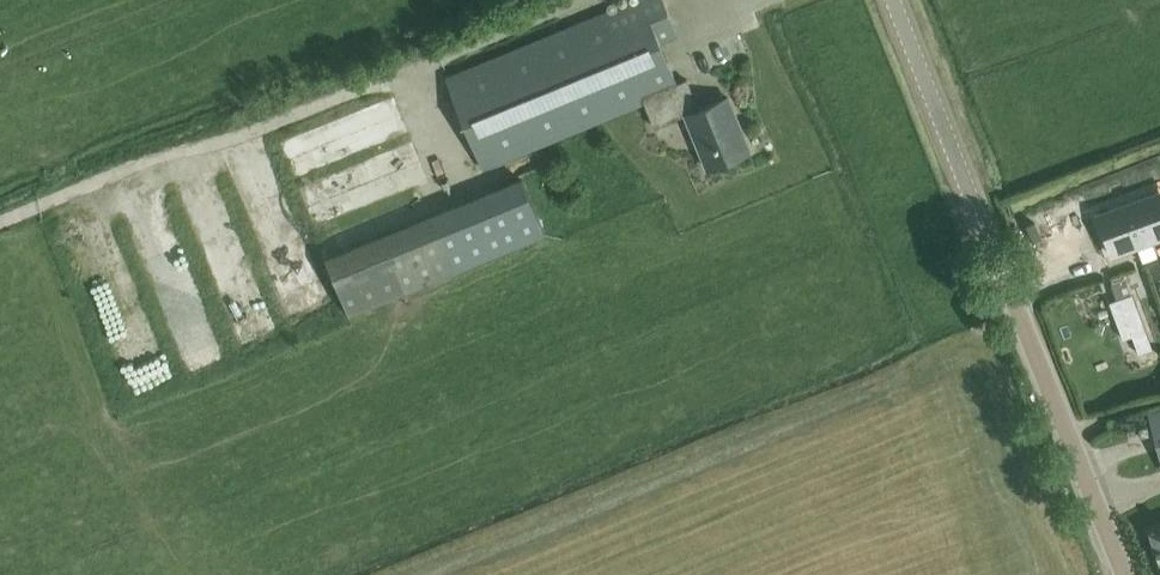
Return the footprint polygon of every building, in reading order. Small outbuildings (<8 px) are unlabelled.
[(697,110),(685,80),(676,84),(659,43),(678,35),(663,0),(630,0),(445,77),(483,171),(644,104),(654,127),(684,115),(706,169),(748,152),(726,98),(697,110)] [(349,202),(336,181),(349,178),(347,167),(350,165),(400,157),(412,149),(405,107),(423,104),(425,111),(440,136),(434,106),(426,92),(388,99),(374,108),(364,109),(352,117),(346,108),(315,127),(321,126),(297,140),(292,141),(298,173),(328,168),(303,183),(310,225),(349,202)] [(350,315),(546,235),(522,177),(327,256),(350,315)] [(1109,243),(1124,237),(1128,248),(1159,237),(1159,191),(1098,214),(1109,243)] [(317,306),(292,237),(267,245),(293,315),(317,306)] [(128,285),(100,294),(130,382),(158,372),(128,285)] [(1153,349),(1133,294),(1110,302),(1124,339),(1133,336),(1139,354),(1153,349)] [(239,338),(266,331),(259,303),(232,310),(239,338)] [(1147,414),(1159,461),(1159,410),(1147,414)] [(1148,535),(1157,564),(1159,563),(1159,531),(1148,535)]
